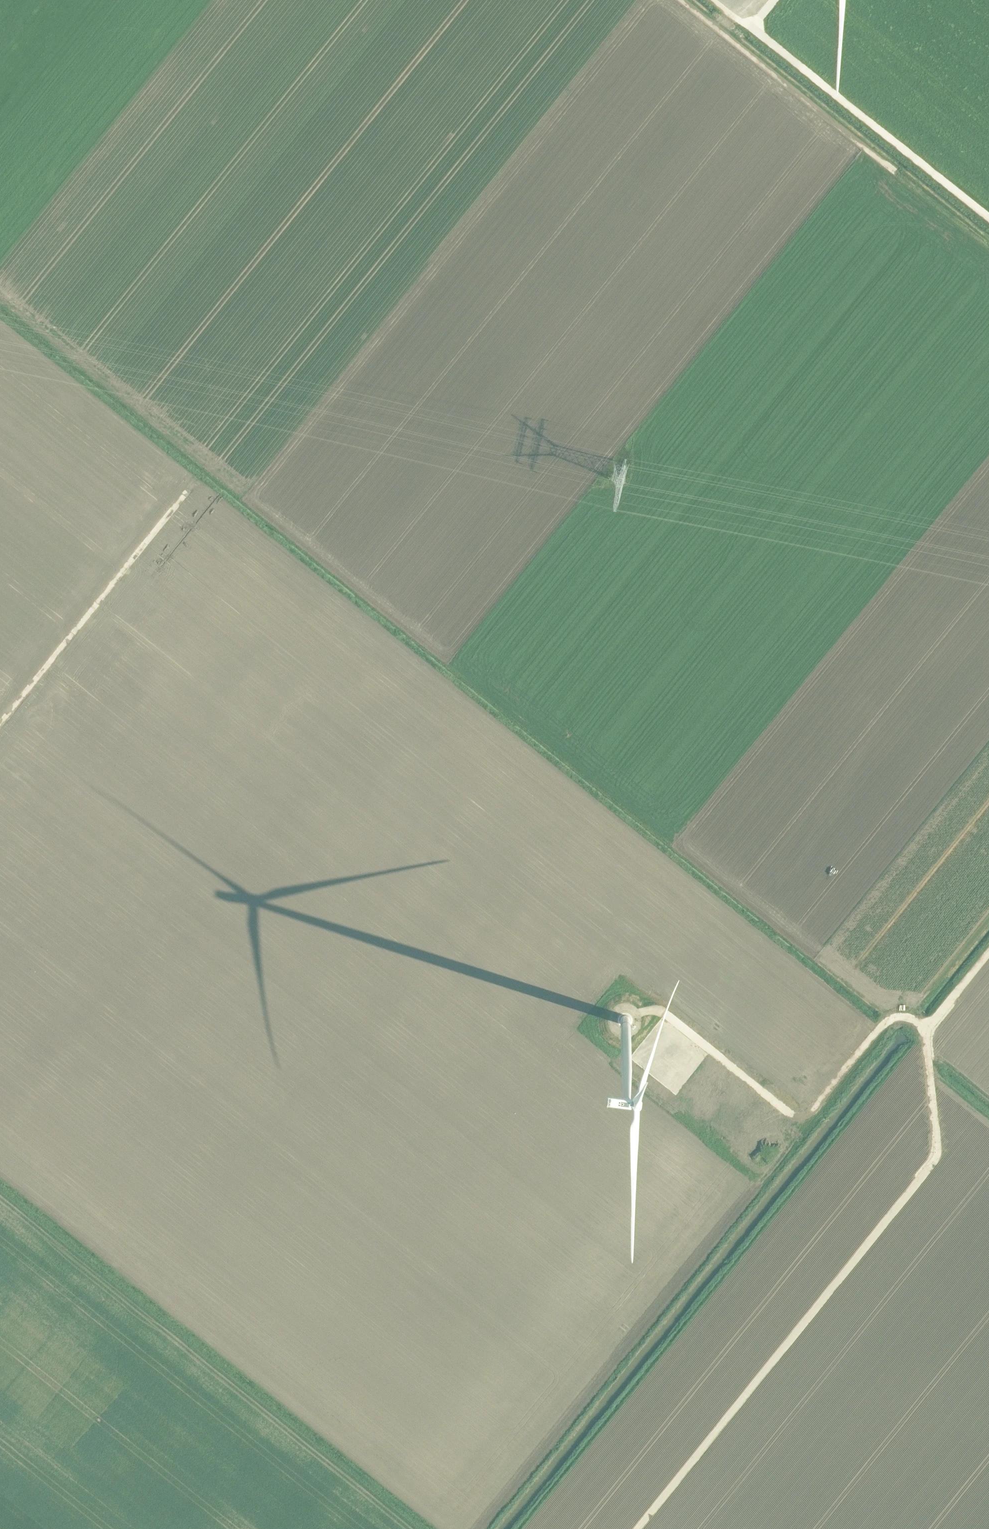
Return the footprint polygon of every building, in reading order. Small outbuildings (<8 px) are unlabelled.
[(630,1021),(630,1020),(630,1019),(630,1018),(629,1018),(629,1017),(628,1016),(627,1015),(626,1015),(625,1015),(624,1015),(623,1015),(623,1016),(622,1016),(621,1017),(621,1018),(620,1018),(620,1019),(620,1020),(620,1021),(620,1022),(621,1023),(622,1024),(623,1024),(623,1025),(624,1025),(625,1025),(626,1025),(627,1025),(628,1024),(629,1023),(630,1022),(630,1021)]
